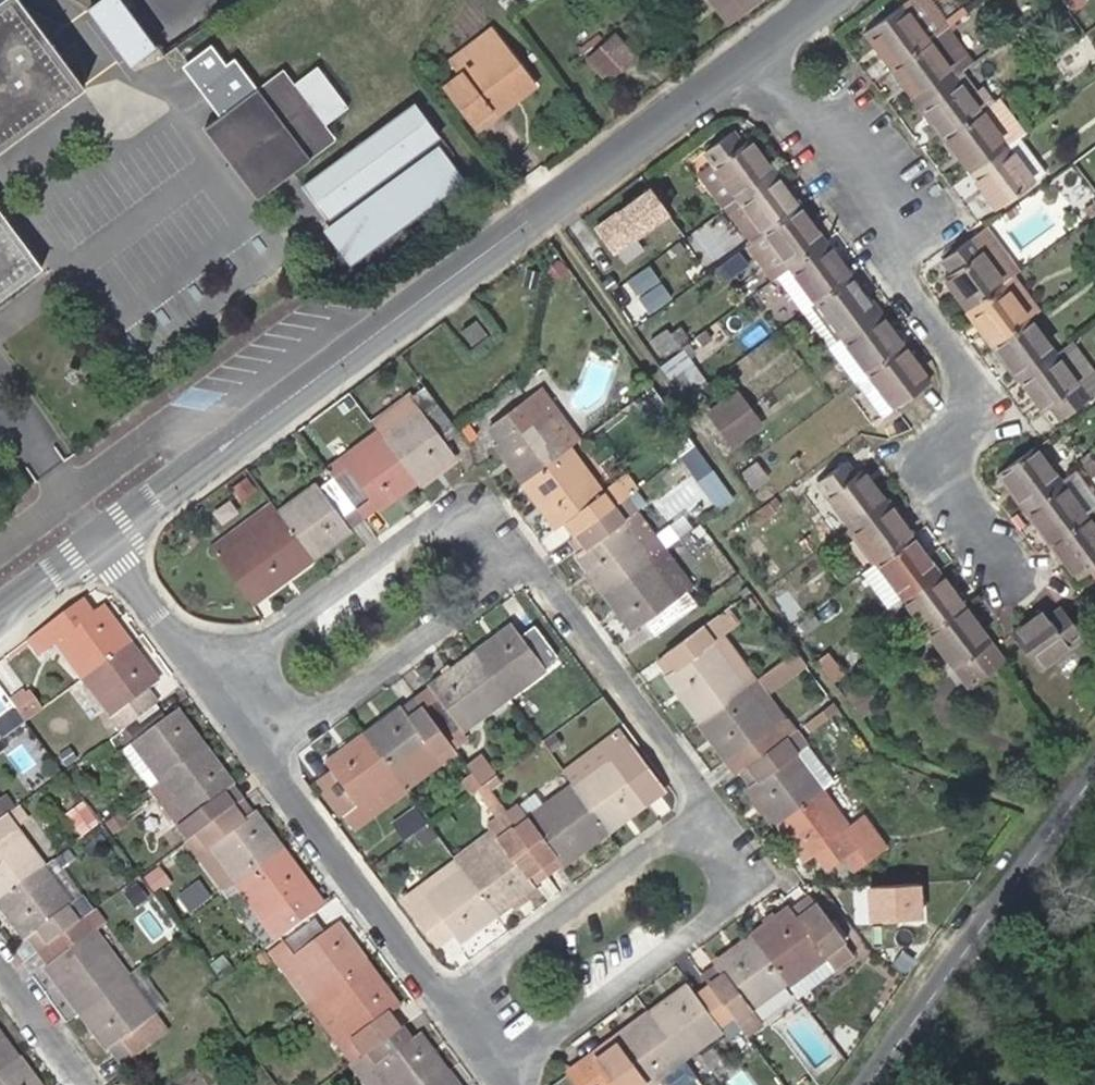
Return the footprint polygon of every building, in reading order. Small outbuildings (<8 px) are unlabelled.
[(81,90),(83,88),(20,0),(0,0),(0,149),(81,90)] [(163,43),(133,0),(100,0),(94,4),(135,63),(163,43)] [(729,21),(757,0),(713,0),(729,21)] [(876,50),(890,69),(945,28),(925,0),(907,0),(868,29),(881,47),(876,50)] [(921,102),(960,73),(972,64),(945,28),(890,69),(903,87),(908,83),(921,102)] [(863,33),(876,50),(881,47),(868,29),(863,33)] [(615,32),(586,55),(604,77),(633,54),(615,32)] [(453,65),(460,73),(469,66),(498,42),(492,33),(453,65)] [(469,66),(500,107),(531,81),(498,42),(469,66)] [(284,70),(263,86),(288,118),(299,110),(295,106),(304,99),(318,117),(309,124),(304,118),(294,126),(315,154),(335,140),(325,126),(326,126),(352,106),(322,65),(294,85),(284,70)] [(500,107),(469,66),(460,73),(445,86),(474,121),(489,109),(492,114),(500,107)] [(933,120),(929,123),(942,140),(994,102),(983,86),(974,93),(960,73),(921,102),(934,119),(933,120)] [(908,83),(903,87),(917,105),(921,102),(908,83)] [(263,86),(207,127),(258,196),(315,154),(294,126),(304,118),(309,124),(318,117),(304,99),(295,106),(299,110),(288,118),(263,86)] [(998,99),(994,102),(942,140),(956,158),(960,155),(972,172),(1019,137),(1023,133),(998,99)] [(921,102),(917,105),(929,123),(933,120),(934,119),(921,102)] [(478,125),(492,114),(489,109),(474,121),(478,125)] [(368,129),(295,183),(320,217),(394,163),(368,129)] [(742,143),(731,130),(705,150),(739,196),(773,172),(749,139),(742,143)] [(1019,137),(972,172),(986,190),(981,193),(995,212),(1046,174),(1019,137)] [(465,179),(443,149),(331,232),(352,262),(465,179)] [(723,208),(727,205),(739,196),(705,150),(689,161),(723,208)] [(739,196),(765,231),(784,217),(801,204),(789,187),(786,189),(773,172),(739,196)] [(617,252),(679,209),(659,181),(597,224),(617,252)] [(752,240),(765,231),(739,196),(727,205),(752,240)] [(816,223),(801,204),(784,217),(765,231),(791,267),(825,242),(821,237),(813,226),(816,223)] [(41,267),(0,211),(0,297),(41,267)] [(948,275),(971,306),(1014,274),(1019,271),(985,225),(942,258),(952,272),(948,275)] [(774,280),(779,276),(791,267),(765,231),(752,240),(747,244),(774,280)] [(817,302),(854,275),(841,258),(838,260),(825,242),(791,267),(817,302)] [(615,252),(595,266),(609,285),(629,271),(615,252)] [(558,262),(544,272),(551,281),(564,271),(558,262)] [(614,288),(634,320),(675,294),(654,262),(614,288)] [(810,307),(817,302),(791,267),(779,276),(805,311),(810,307)] [(1014,274),(971,306),(984,323),(981,326),(994,344),(1031,317),(1040,310),(1014,274)] [(876,313),(877,313),(864,295),(867,292),(854,275),(817,302),(810,307),(805,311),(803,313),(828,349),(831,347),(843,337),(876,313)] [(890,330),(877,313),(876,313),(843,337),(869,372),(907,345),(894,328),(890,330)] [(1031,317),(994,344),(1007,362),(1011,359),(1024,378),(1058,353),(1031,317)] [(476,319),(461,330),(471,344),(486,333),(476,319)] [(667,329),(650,340),(661,355),(677,343),(667,329)] [(701,332),(693,338),(700,347),(713,338),(706,329),(701,332)] [(856,382),(869,372),(843,337),(831,347),(856,382)] [(682,350),(688,357),(695,352),(688,342),(681,348),(682,350)] [(907,345),(869,372),(895,407),(929,382),(917,365),(919,363),(907,345)] [(688,357),(682,350),(660,367),(674,386),(684,401),(688,398),(707,384),(688,357)] [(1058,353),(1024,378),(1047,408),(1051,405),(1061,419),(1091,398),(1058,353)] [(407,470),(414,480),(452,452),(444,441),(458,431),(455,428),(423,386),(372,423),(376,429),(383,439),(407,470)] [(540,408),(547,403),(538,390),(496,421),(505,433),(493,442),(522,481),(569,447),(540,408)] [(722,426),(748,407),(737,393),(711,412),(722,426)] [(576,442),(547,403),(540,408),(569,447),(576,442)] [(748,407),(722,426),(734,443),(760,424),(748,407)] [(325,467),(332,477),(383,439),(376,429),(325,467)] [(407,470),(383,439),(332,477),(355,508),(369,498),(377,508),(414,480),(407,470)] [(1035,446),(997,473),(1008,489),(1009,491),(1013,489),(1026,507),(1061,481),(1035,446)] [(569,447),(522,481),(555,526),(567,519),(577,533),(610,508),(601,494),(603,492),(569,447)] [(452,452),(414,480),(419,486),(456,458),(452,452)] [(1084,464),(1092,475),(1094,473),(1094,456),(1084,464)] [(856,473),(846,461),(817,481),(850,527),(886,501),(863,469),(856,473)] [(1048,545),(1088,517),(1094,511),(1094,497),(1076,470),(1061,481),(1026,507),(1039,525),(1038,526),(1036,527),(1048,545)] [(626,476),(603,492),(601,494),(610,508),(626,496),(636,489),(626,476)] [(355,508),(332,477),(320,485),(318,483),(279,511),(312,556),(350,528),(342,517),(355,508)] [(245,479),(237,485),(245,496),(253,490),(245,479)] [(628,523),(639,515),(626,496),(610,508),(577,533),(588,547),(577,556),(604,591),(652,555),(628,523)] [(355,508),(363,518),(377,508),(369,498),(355,508)] [(279,511),(272,501),(212,546),(220,556),(279,511)] [(900,520),(886,501),(850,527),(876,563),(915,534),(903,519),(900,520)] [(342,517),(350,528),(363,518),(355,508),(342,517)] [(266,591),(312,556),(279,511),(220,556),(246,590),(258,581),(266,591)] [(652,555),(663,547),(639,515),(628,523),(652,555)] [(1048,545),(1060,561),(1062,560),(1077,579),(1088,572),(1094,567),(1094,526),(1088,517),(1048,545)] [(577,533),(566,541),(577,556),(588,547),(577,533)] [(901,598),(937,573),(924,555),(928,552),(915,534),(876,563),(863,572),(889,607),(901,598)] [(663,547),(652,555),(682,595),(685,592),(693,586),(663,547)] [(652,555),(604,591),(634,631),(645,623),(654,635),(695,605),(685,592),(682,595),(652,555)] [(928,634),(967,605),(955,588),(951,591),(937,573),(901,598),(928,634)] [(254,600),(266,591),(258,581),(246,590),(254,600)] [(788,591),(777,599),(788,613),(798,605),(788,591)] [(90,614),(81,601),(46,627),(56,641),(84,678),(128,646),(100,607),(90,614)] [(970,688),(1005,662),(994,648),(977,625),(980,622),(967,605),(928,634),(951,668),(955,666),(970,688)] [(713,642),(723,635),(737,624),(726,609),(667,652),(678,666),(667,675),(700,720),(756,679),(745,665),(736,672),(713,642)] [(1079,638),(1060,613),(1057,610),(1047,617),(1042,611),(1008,638),(1034,672),(1079,638)] [(813,613),(798,625),(805,635),(820,623),(813,613)] [(555,654),(533,623),(519,633),(510,621),(472,650),(506,696),(545,668),(543,664),(555,654)] [(56,641),(46,627),(32,637),(43,652),(56,641)] [(736,672),(745,665),(723,635),(713,642),(736,672)] [(155,683),(128,646),(84,678),(112,717),(115,715),(124,728),(155,705),(145,691),(155,683)] [(506,696),(472,650),(428,684),(435,694),(422,704),(449,740),(506,696)] [(806,665),(796,650),(756,679),(765,692),(767,694),(806,665)] [(655,660),(667,675),(678,666),(667,652),(655,660)] [(755,699),(765,692),(756,679),(700,720),(728,760),(740,751),(749,762),(793,730),(786,719),(775,726),(755,699)] [(435,694),(428,684),(414,693),(422,704),(435,694)] [(865,687),(851,697),(863,714),(877,703),(865,687)] [(37,712),(23,695),(20,690),(8,700),(14,708),(24,722),(37,712)] [(27,691),(23,695),(37,712),(42,709),(27,691)] [(767,694),(765,692),(755,699),(775,726),(786,719),(767,694)] [(422,704),(414,693),(400,704),(408,714),(422,704)] [(397,779),(435,750),(449,740),(422,704),(408,714),(400,704),(362,732),(397,779)] [(165,718),(155,705),(124,728),(134,742),(132,743),(159,781),(204,748),(175,710),(165,718)] [(14,708),(0,719),(0,737),(1,739),(24,722),(14,708)] [(571,782),(625,742),(617,730),(563,771),(571,782)] [(793,730),(749,762),(758,776),(746,785),(775,824),(822,790),(794,753),(805,745),(793,730)] [(397,779),(362,732),(324,761),(332,772),(319,783),(352,828),(404,790),(397,779)] [(456,750),(449,740),(435,750),(443,761),(456,750)] [(606,828),(644,801),(635,789),(652,778),(625,742),(571,782),(606,828)] [(150,788),(159,781),(132,743),(122,751),(150,788)] [(188,840),(232,808),(223,795),(233,788),(204,748),(159,781),(150,788),(188,840)] [(443,761),(435,750),(397,779),(404,790),(443,761)] [(740,751),(728,760),(737,771),(749,762),(740,751)] [(471,769),(481,782),(492,774),(482,760),(471,769)] [(758,776),(749,762),(737,771),(746,785),(758,776)] [(635,789),(644,801),(660,788),(652,778),(635,789)] [(606,828),(571,782),(526,816),(516,804),(504,813),(539,861),(552,852),(559,864),(606,828)] [(232,808),(242,800),(233,788),(223,795),(232,808)] [(822,790),(775,824),(803,862),(815,853),(825,866),(846,852),(874,832),(864,817),(849,827),(822,790)] [(13,809),(4,797),(0,799),(0,819),(13,809)] [(242,800),(232,808),(242,821),(253,813),(242,800)] [(504,813),(495,801),(489,806),(497,817),(504,813)] [(44,867),(16,829),(27,821),(17,807),(13,809),(0,819),(0,899),(44,867)] [(235,885),(281,850),(253,813),(242,821),(232,808),(188,840),(226,891),(235,885)] [(539,861),(504,813),(497,817),(488,824),(492,831),(497,838),(461,865),(495,912),(533,884),(524,872),(539,861)] [(423,845),(437,834),(430,825),(415,835),(423,845)] [(455,858),(461,865),(497,838),(492,831),(455,858)] [(874,832),(846,852),(856,867),(886,847),(875,831),(874,832)] [(0,899),(0,904),(28,941),(39,934),(47,944),(88,914),(91,912),(60,871),(75,859),(68,849),(44,867),(0,899)] [(309,888),(281,850),(235,885),(263,924),(266,922),(274,934),(309,908),(300,895),(309,888)] [(461,865),(455,858),(418,887),(423,893),(461,865)] [(548,872),(539,861),(524,872),(533,884),(548,872)] [(423,893),(418,887),(404,897),(435,938),(449,928),(458,940),(495,912),(461,865),(423,893)] [(873,883),(876,920),(933,916),(930,879),(873,883)] [(266,922),(263,924),(277,942),(314,915),(323,908),(309,888),(300,895),(309,908),(274,934),(266,922)] [(809,892),(790,906),(798,916),(816,903),(809,892)] [(798,916),(790,906),(752,935),(787,981),(797,995),(854,952),(816,903),(798,916)] [(88,914),(47,944),(59,960),(47,968),(79,1011),(126,976),(93,932),(98,927),(88,914)] [(326,931),(317,919),(271,952),(309,1003),(320,995),(364,963),(335,924),(326,931)] [(28,941),(36,953),(47,944),(39,934),(28,941)] [(787,981),(752,935),(714,964),(722,974),(708,984),(732,1016),(741,1028),(746,1035),(760,1024),(750,1009),(787,981)] [(47,944),(36,953),(47,968),(59,960),(47,944)] [(398,1009),(364,963),(320,995),(364,1054),(397,1031),(387,1018),(398,1009)] [(714,964),(700,973),(708,984),(722,974),(714,964)] [(126,976),(79,1011),(109,1052),(120,1044),(129,1055),(165,1029),(126,976)] [(719,1025),(732,1016),(708,984),(695,994),(687,983),(649,1012),(684,1058),(722,1030),(719,1025)] [(354,1062),(364,1054),(320,995),(309,1003),(354,1062)] [(568,1072),(578,1084),(616,1084),(618,1084),(619,1084),(649,1084),(660,1076),(667,1084),(684,1084),(697,1075),(684,1058),(649,1012),(568,1072)] [(741,1028),(732,1016),(719,1025),(722,1030),(729,1037),(741,1028)] [(445,1073),(417,1034),(405,1042),(397,1031),(364,1054),(354,1062),(352,1064),(368,1084),(429,1084),(445,1073)] [(17,1058),(0,1034),(0,1071),(17,1058)] [(17,1058),(0,1071),(0,1084),(37,1084),(17,1058)] [(445,1073),(429,1084),(454,1084),(445,1073)]
